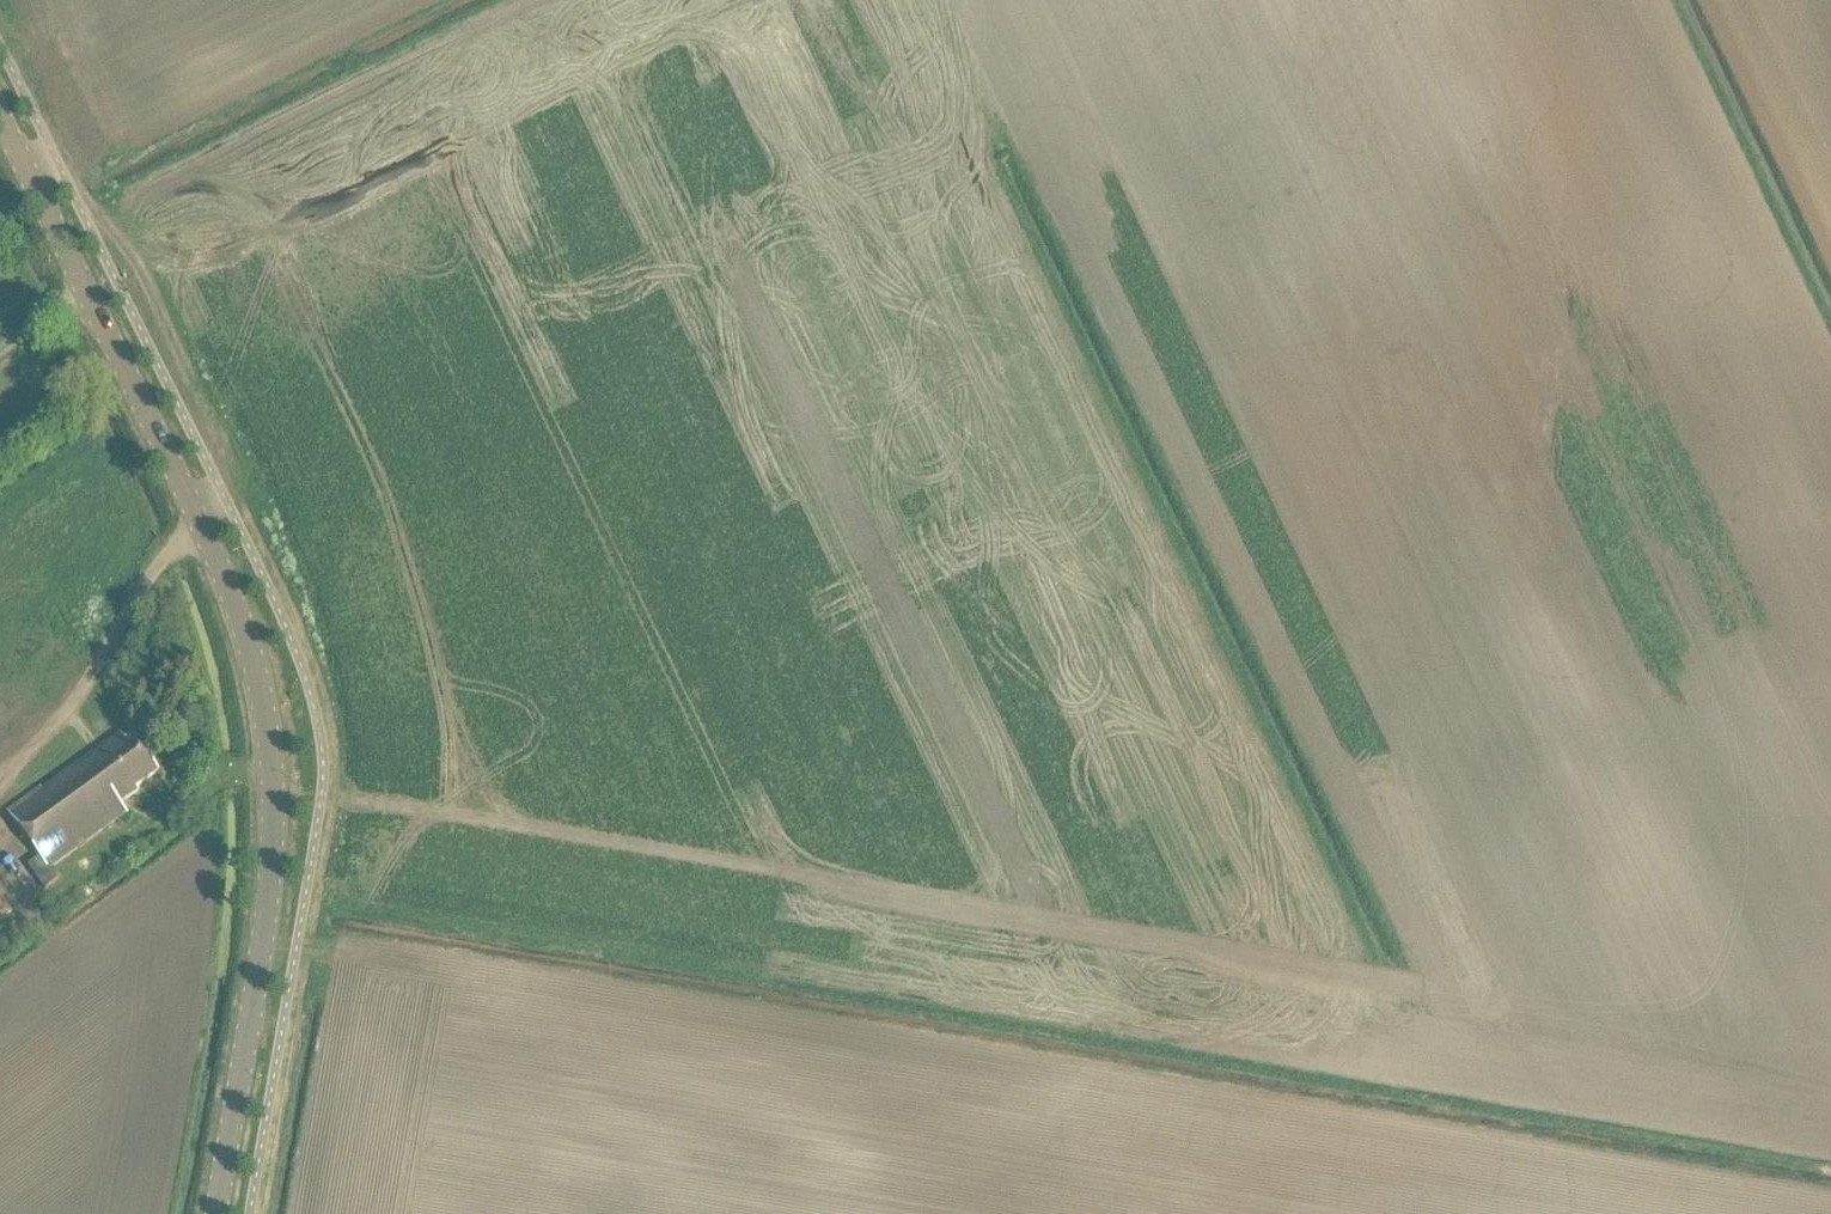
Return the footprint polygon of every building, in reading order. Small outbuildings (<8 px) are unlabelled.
[(137,789),(158,774),(134,740),(128,743),(122,735),(42,791),(40,789),(6,812),(39,859),(27,867),(45,893),(62,881),(53,868),(128,816),(122,807),(141,793),(137,789)]
